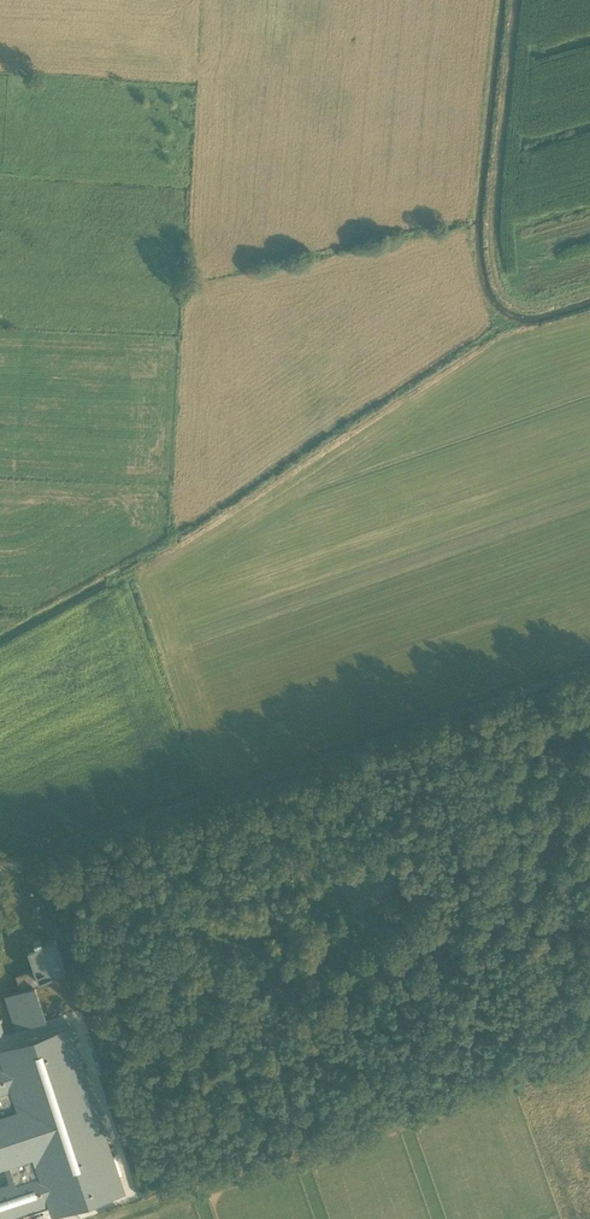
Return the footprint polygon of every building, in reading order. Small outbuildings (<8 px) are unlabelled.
[(314,861),(312,857),(307,846),(292,853),(297,864),(298,868),(314,861)] [(28,986),(4,994),(15,1026),(37,1018),(30,998),(55,989),(50,974),(66,969),(54,935),(28,944),(36,966),(32,968),(36,978),(27,981),(28,986)] [(0,954),(0,983),(2,989),(14,985),(7,966),(22,961),(21,958),(17,948),(0,954)] [(4,1163),(10,1182),(0,1185),(0,1218),(48,1202),(52,1213),(123,1190),(68,1026),(0,1049),(0,1056),(2,1061),(0,1062),(0,1164),(4,1163)]
